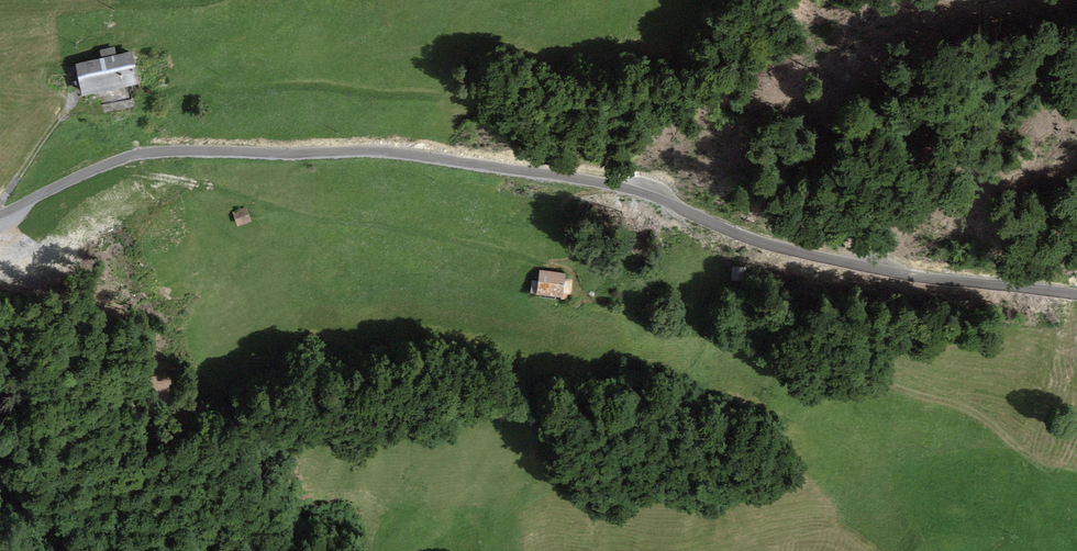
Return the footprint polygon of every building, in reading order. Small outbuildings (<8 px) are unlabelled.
[(135,49),(78,63),(85,93),(143,79),(135,49)] [(247,207),(232,213),(237,226),(252,221),(247,207)] [(566,273),(539,270),(536,293),(563,296),(566,273)]
